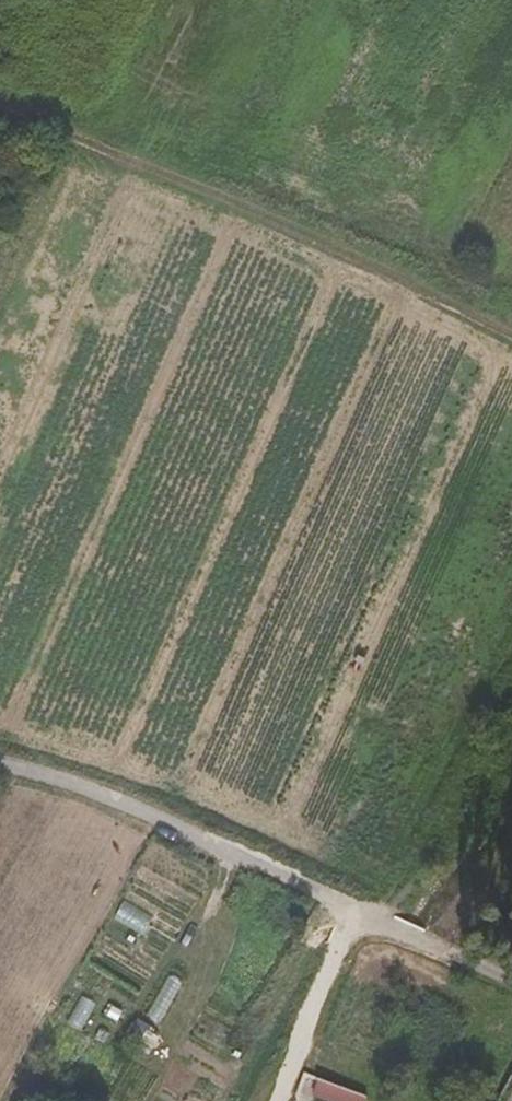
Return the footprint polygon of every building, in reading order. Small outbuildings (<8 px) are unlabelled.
[(319,1079),(309,1100),(367,1100),(368,1097),(346,1089),(319,1079)]
